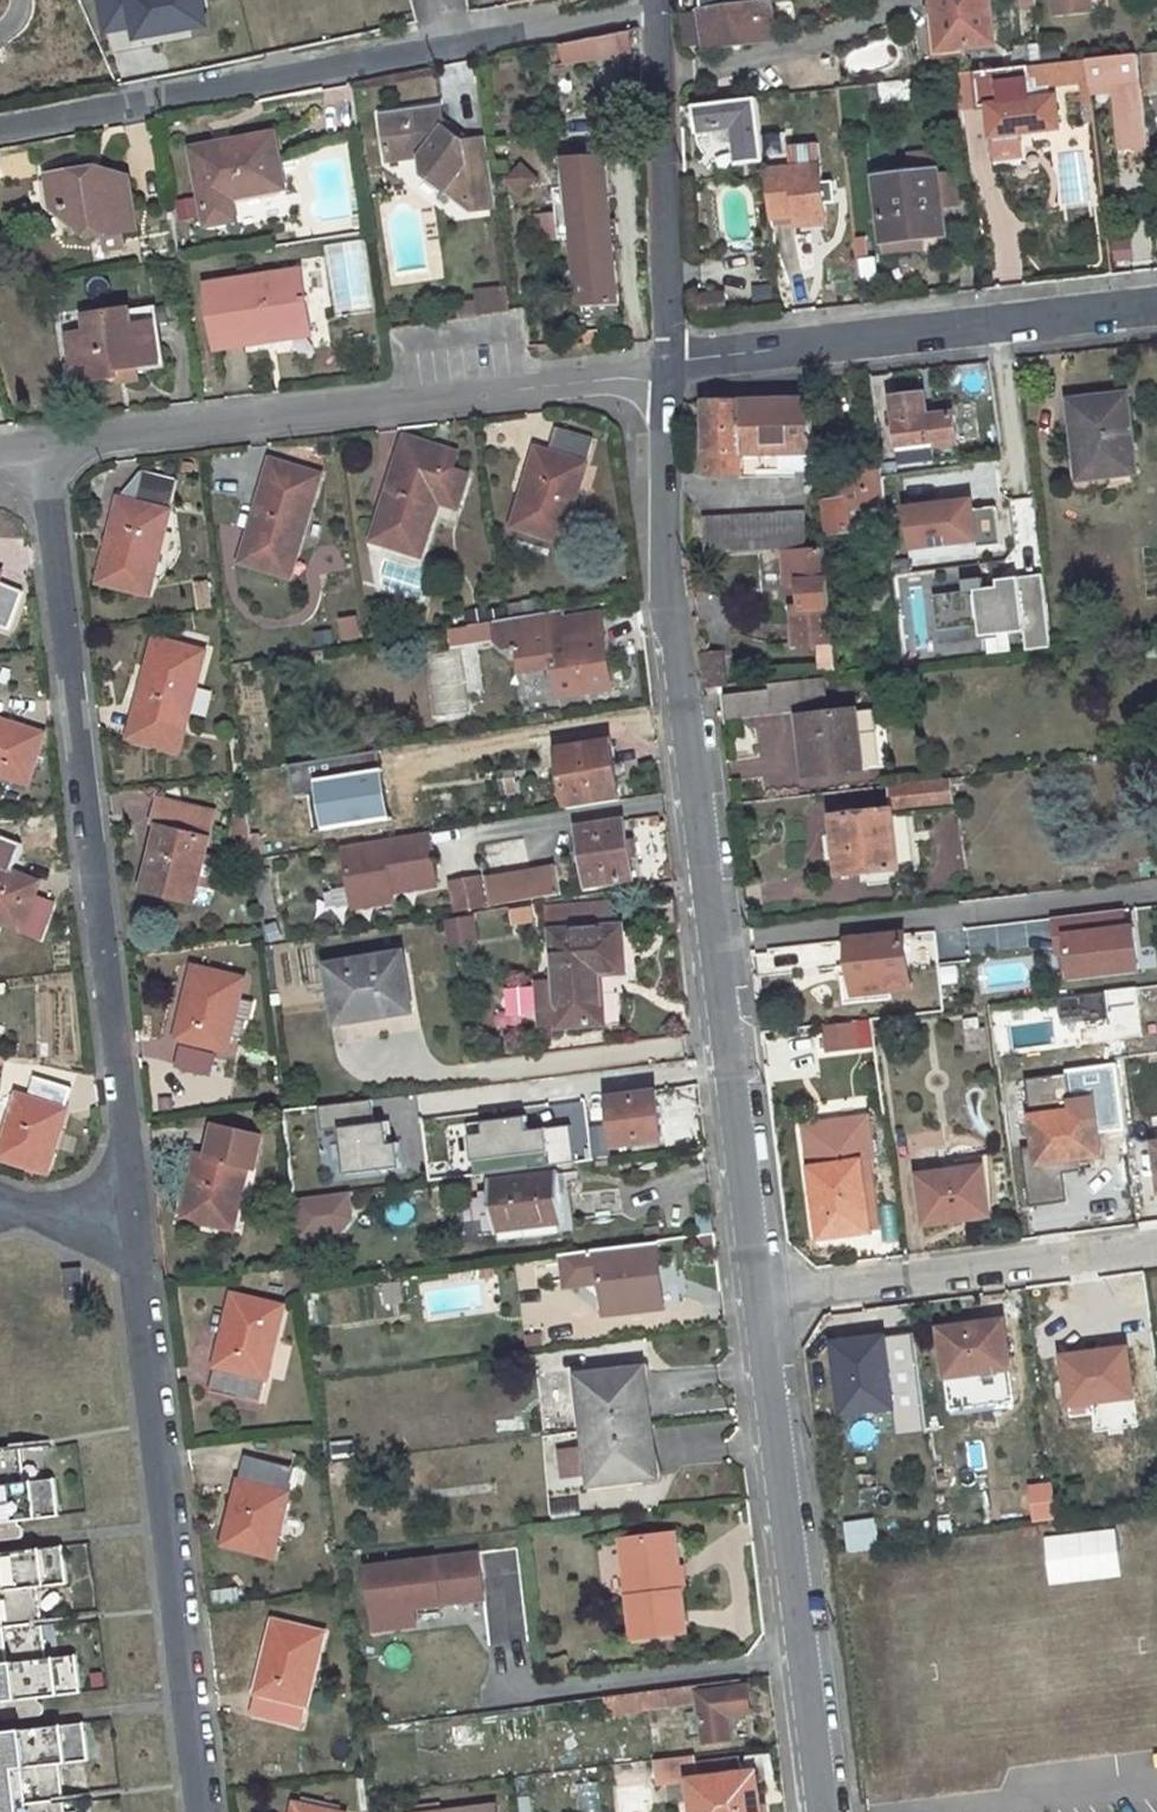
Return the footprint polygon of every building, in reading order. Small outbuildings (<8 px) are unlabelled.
[(207,32),(202,0),(96,0),(104,50),(207,32)] [(701,10),(705,46),(760,40),(760,38),(773,37),(769,2),(756,4),(756,0),(747,0),(747,4),(701,10)] [(938,50),(944,49),(944,57),(962,54),(962,46),(992,43),(988,0),(933,0),(938,50)] [(1052,14),(1088,10),(1087,0),(1051,0),(1052,14)] [(621,33),(559,45),(562,63),(630,53),(629,30),(621,33)] [(1135,53),(1083,58),(1086,81),(1087,88),(1112,84),(1113,93),(1116,118),(1142,114),(1135,53)] [(1142,57),(1146,92),(1156,91),(1156,56),(1142,57)] [(1083,58),(1032,65),(1034,81),(1045,87),(1086,81),(1083,58)] [(1026,66),(976,72),(979,106),(989,104),(991,119),(1056,112),(1054,96),(1031,99),(1026,66)] [(976,70),(954,73),(959,109),(979,106),(976,72),(976,70)] [(920,76),(877,81),(880,101),(922,96),(920,76)] [(1112,84),(1087,88),(1088,97),(1113,93),(1112,84)] [(755,97),(692,105),(695,129),(716,126),(721,125),(734,135),(735,146),(736,163),(741,163),(762,161),(755,97)] [(424,173),(460,201),(471,198),(473,211),(497,208),(488,138),(464,142),(444,125),(440,106),(383,113),(389,160),(422,155),(424,173)] [(1056,112),(991,119),(996,159),(1015,156),(1012,132),(1058,126),(1056,112)] [(1142,114),(1116,118),(1120,150),(1146,146),(1142,114)] [(721,125),(716,126),(716,130),(719,137),(721,139),(727,144),(735,146),(734,135),(721,125)] [(236,221),(232,199),(285,190),(274,135),(192,151),(205,227),(236,221)] [(605,159),(565,161),(567,189),(553,191),(559,239),(574,238),(581,309),(618,307),(605,159)] [(762,161),(741,163),(742,174),(763,171),(763,169),(762,161)] [(521,163),(502,180),(518,197),(536,179),(521,163)] [(816,164),(763,169),(763,171),(769,219),(791,217),(793,234),(824,231),(816,164)] [(93,168),(47,175),(52,210),(71,206),(74,227),(87,224),(89,238),(135,230),(128,179),(95,183),(93,168)] [(923,248),(921,233),(942,230),(934,174),(907,176),(875,180),(883,253),(923,248)] [(855,260),(859,285),(876,283),(872,257),(855,260)] [(301,272),(207,287),(215,342),(256,336),(257,343),(309,334),(301,272)] [(507,288),(492,291),(496,314),(511,311),(507,288)] [(492,291),(477,292),(478,303),(481,316),(496,314),(492,291)] [(722,295),(699,297),(700,314),(723,312),(722,295)] [(481,316),(478,303),(460,305),(462,319),(481,316)] [(151,306),(131,309),(132,327),(153,323),(151,306)] [(618,307),(581,309),(582,322),(619,319),(618,307)] [(119,376),(118,369),(160,363),(153,323),(132,327),(131,309),(86,315),(88,332),(69,335),(74,382),(119,376)] [(137,367),(118,369),(119,376),(119,381),(138,379),(137,367)] [(920,396),(894,400),(899,449),(918,447),(920,465),(957,460),(951,414),(923,418),(920,396)] [(1125,396),(1068,402),(1072,441),(1080,440),(1085,480),(1107,477),(1134,474),(1125,396)] [(740,470),(738,448),(815,446),(811,400),(701,402),(705,475),(740,475),(740,470)] [(558,430),(551,452),(534,447),(511,527),(561,542),(592,439),(558,430)] [(404,440),(371,540),(420,556),(436,502),(456,509),(466,477),(449,471),(432,467),(437,450),(404,440)] [(815,446),(738,448),(740,470),(817,467),(815,446)] [(432,467),(449,471),(454,455),(437,450),(432,467)] [(270,461),(239,563),(289,577),(319,475),(270,461)] [(843,500),(819,502),(822,533),(884,525),(878,468),(840,473),(843,500)] [(120,499),(98,580),(148,593),(177,481),(141,471),(133,497),(124,495),(122,500),(120,499)] [(969,473),(941,477),(945,510),(948,538),(975,536),(969,473)] [(1134,474),(1107,477),(1109,490),(1136,488),(1134,474)] [(945,510),(936,511),(940,539),(948,538),(945,510)] [(936,511),(907,514),(910,541),(940,539),(936,511)] [(799,513),(701,518),(704,554),(781,551),(802,549),(799,513)] [(831,642),(823,548),(802,549),(781,551),(784,584),(797,583),(799,607),(789,608),(793,646),(831,642)] [(1009,650),(1047,647),(1041,576),(955,584),(956,594),(933,596),(937,646),(983,642),(985,656),(1010,654),(1009,650)] [(197,610),(211,608),(208,582),(194,583),(197,610)] [(7,629),(22,592),(0,583),(0,626),(7,629)] [(887,590),(863,593),(865,613),(890,611),(887,590)] [(520,603),(510,605),(512,618),(522,617),(520,603)] [(501,610),(486,613),(487,622),(502,620),(501,610)] [(487,622),(451,629),(453,644),(472,641),(472,643),(498,639),(498,640),(508,647),(520,645),(523,670),(555,666),(559,696),(612,688),(602,616),(553,623),(551,612),(522,617),(512,618),(502,620),(487,622)] [(341,640),(360,637),(356,615),(337,619),(341,640)] [(155,640),(130,737),(178,750),(203,653),(155,640)] [(722,654),(697,657),(701,689),(726,687),(722,654)] [(769,692),(723,696),(725,720),(822,709),(819,679),(768,686),(769,692)] [(853,712),(798,717),(804,775),(860,768),(853,712)] [(42,734),(0,720),(0,775),(26,783),(42,734)] [(611,741),(559,750),(568,810),(620,801),(611,741)] [(948,777),(886,785),(889,810),(831,817),(838,875),(897,868),(891,814),(951,808),(948,777)] [(250,835),(244,836),(245,851),(252,850),(253,861),(263,859),(260,832),(313,824),(308,788),(261,795),(263,812),(248,814),(250,835)] [(160,821),(142,891),(192,903),(215,814),(159,801),(154,819),(160,821)] [(248,814),(235,816),(230,838),(244,836),(250,835),(248,814)] [(623,822),(576,830),(579,851),(583,874),(585,887),(632,879),(623,822)] [(429,832),(344,846),(354,907),(382,903),(380,894),(391,892),(437,885),(429,832)] [(579,851),(574,852),(577,875),(583,874),(579,851)] [(556,866),(485,878),(490,905),(560,894),(556,866)] [(34,897),(38,883),(0,867),(0,923),(41,938),(53,904),(34,897)] [(271,869),(255,871),(256,886),(272,885),(271,869)] [(450,882),(455,912),(485,906),(481,877),(450,882)] [(272,885),(256,886),(258,902),(273,901),(272,885)] [(380,894),(382,903),(393,901),(391,892),(380,894)] [(529,910),(513,911),(513,923),(530,922),(529,910)] [(1054,982),(1135,977),(1131,912),(1050,916),(1054,982)] [(447,947),(478,944),(475,916),(444,919),(447,947)] [(603,1025),(600,972),(622,971),(620,928),(553,932),(558,1028),(603,1025)] [(904,934),(845,941),(848,967),(856,966),(859,987),(888,982),(888,991),(910,988),(904,934)] [(404,955),(328,967),(336,1020),(385,1012),(386,1015),(400,1014),(399,1008),(412,1006),(404,955)] [(856,966),(848,967),(851,996),(888,991),(888,982),(859,987),(856,966)] [(195,969),(177,1038),(226,1049),(243,981),(195,969)] [(1106,992),(1078,995),(1079,1013),(1108,1010),(1107,997),(1106,992)] [(1115,996),(1107,997),(1108,1010),(1117,1009),(1115,996)] [(1108,1010),(1079,1013),(1081,1024),(1109,1019),(1108,1010)] [(977,1017),(962,1019),(963,1030),(978,1028),(977,1017)] [(854,1050),(853,1024),(828,1026),(830,1052),(854,1050)] [(177,1065),(209,1072),(213,1056),(181,1047),(177,1065)] [(660,1123),(658,1112),(654,1072),(552,1085),(553,1095),(559,1094),(561,1106),(589,1104),(610,1101),(615,1148),(662,1142),(660,1123)] [(0,1150),(0,1157),(46,1172),(72,1088),(33,1076),(27,1097),(18,1094),(0,1150)] [(1097,1155),(1095,1140),(1089,1091),(1027,1099),(1036,1164),(1097,1155)] [(339,1174),(392,1171),(390,1120),(371,1121),(370,1103),(319,1106),(320,1129),(337,1128),(339,1174)] [(666,1112),(658,1112),(660,1123),(667,1122),(666,1112)] [(870,1161),(865,1118),(830,1123),(832,1142),(806,1146),(809,1168),(816,1222),(843,1219),(845,1228),(867,1224),(859,1163),(870,1161)] [(574,1164),(572,1128),(523,1130),(523,1120),(465,1123),(467,1162),(548,1158),(548,1165),(574,1164)] [(832,1142),(830,1123),(803,1127),(806,1146),(832,1142)] [(198,1154),(183,1217),(233,1230),(247,1168),(254,1169),(262,1137),(215,1126),(208,1157),(198,1154)] [(987,1214),(985,1200),(980,1168),(982,1164),(981,1158),(954,1163),(955,1171),(917,1176),(924,1223),(987,1214)] [(558,1175),(490,1183),(495,1231),(566,1223),(562,1195),(560,1195),(558,1175)] [(350,1237),(350,1196),(295,1196),(295,1237),(350,1237)] [(868,1232),(867,1224),(845,1228),(843,1219),(816,1222),(818,1238),(868,1232)] [(656,1242),(597,1250),(604,1315),(664,1309),(656,1242)] [(81,1270),(65,1271),(68,1299),(83,1299),(81,1270)] [(233,1296),(211,1392),(260,1404),(283,1308),(233,1296)] [(1001,1321),(958,1327),(938,1330),(944,1376),(1007,1368),(1001,1321)] [(882,1337),(832,1343),(832,1350),(854,1346),(855,1355),(884,1351),(882,1337)] [(854,1346),(832,1350),(841,1414),(892,1407),(884,1351),(855,1355),(854,1346)] [(1123,1348),(1083,1354),(1086,1369),(1063,1372),(1069,1416),(1091,1412),(1090,1401),(1130,1395),(1123,1348)] [(1083,1354),(1061,1357),(1063,1372),(1086,1369),(1083,1354)] [(637,1371),(579,1377),(585,1432),(650,1424),(647,1400),(640,1401),(637,1371)] [(650,1424),(585,1432),(592,1485),(651,1477),(647,1446),(653,1445),(650,1424)] [(353,1440),(331,1442),(333,1459),(355,1457),(353,1440)] [(22,1446),(16,1447),(20,1485),(26,1484),(22,1446)] [(17,1520),(59,1516),(55,1480),(26,1484),(20,1485),(16,1447),(0,1449),(0,1540),(26,1537),(24,1525),(17,1526),(17,1520)] [(247,1457),(225,1545),(274,1557),(295,1469),(247,1457)] [(1029,1524),(1055,1521),(1051,1482),(1026,1484),(1029,1524)] [(841,1523),(845,1554),(877,1550),(872,1518),(841,1523)] [(1042,1536),(1046,1585),(1118,1579),(1115,1530),(1042,1536)] [(634,1596),(627,1597),(632,1638),(685,1630),(674,1535),(627,1540),(634,1596)] [(627,1540),(620,1541),(627,1597),(634,1596),(627,1540)] [(2,1702),(4,1719),(46,1714),(45,1701),(39,1702),(38,1697),(80,1693),(75,1655),(47,1659),(42,1660),(33,1588),(40,1587),(66,1584),(62,1546),(0,1554),(0,1703),(2,1702)] [(478,1552),(367,1565),(374,1628),(397,1625),(395,1611),(398,1607),(413,1606),(483,1597),(478,1552)] [(40,1587),(33,1588),(42,1660),(47,1659),(40,1587)] [(395,1611),(397,1625),(415,1623),(413,1606),(398,1607),(395,1611)] [(275,1621),(249,1716),(299,1728),(323,1634),(275,1621)] [(567,1658),(549,1660),(551,1678),(569,1675),(567,1658)] [(697,1686),(607,1697),(610,1714),(700,1702),(705,1742),(730,1739),(729,1730),(739,1729),(737,1714),(749,1712),(746,1689),(698,1695),(697,1686)] [(54,1764),(61,1763),(88,1760),(84,1723),(0,1733),(0,1811),(60,1811),(54,1764)] [(694,1757),(675,1759),(678,1781),(697,1779),(695,1764),(694,1757)] [(675,1759),(655,1761),(658,1783),(678,1781),(675,1759)] [(746,1776),(743,1776),(741,1759),(695,1764),(697,1779),(699,1778),(701,1801),(694,1802),(696,1811),(750,1811),(746,1776)] [(54,1764),(60,1811),(66,1811),(61,1763),(54,1764)] [(746,1776),(750,1811),(763,1811),(759,1774),(746,1776)]
